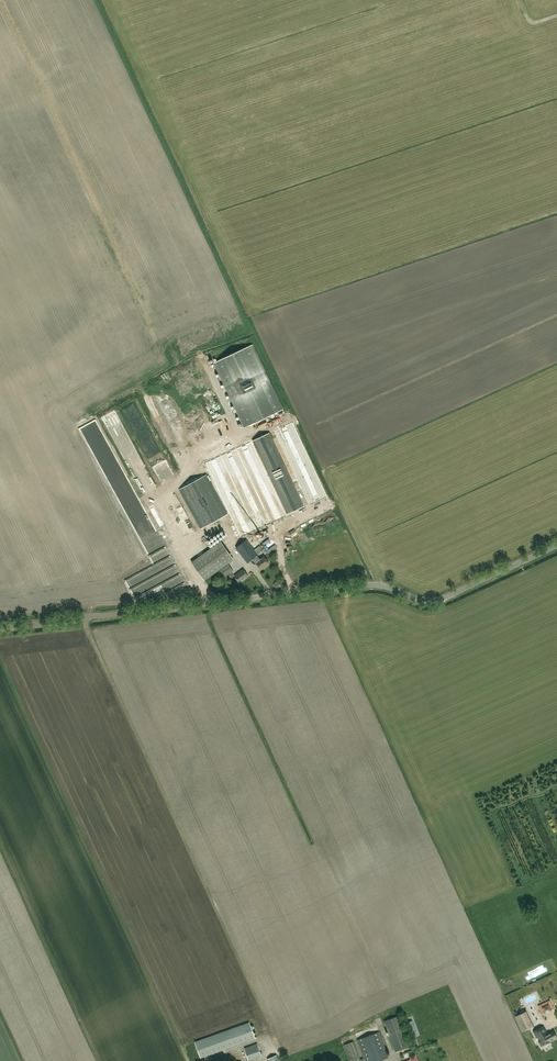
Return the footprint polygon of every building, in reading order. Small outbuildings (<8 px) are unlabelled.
[(253,344),(214,363),(245,428),(283,409),(253,344)] [(171,410),(163,386),(157,388),(166,412),(171,410)] [(157,417),(160,415),(151,397),(143,401),(145,404),(150,402),(157,417)] [(218,404),(213,406),(216,413),(221,410),(218,404)] [(304,506),(270,433),(253,441),(287,514),(304,506)] [(243,482),(254,476),(251,471),(246,474),(242,466),(237,469),(243,482)] [(228,514),(206,475),(179,490),(201,529),(228,514)] [(237,520),(258,512),(249,489),(247,490),(244,484),(241,485),(232,488),(235,495),(232,496),(233,499),(230,500),(237,520)] [(256,535),(280,520),(272,507),(248,522),(256,535)] [(266,546),(291,532),(286,524),(261,538),(266,546)] [(214,534),(217,538),(223,534),(218,527),(215,529),(217,532),(214,534)] [(260,546),(254,550),(241,533),(231,541),(248,563),(253,559),(256,563),(261,570),(269,564),(264,557),(261,559),(258,556),(258,555),(261,552),(262,553),(265,550),(263,547),(262,548),(260,546)] [(221,541),(192,562),(204,580),(234,559),(221,541)] [(214,575),(218,581),(233,571),(229,565),(214,575)] [(234,576),(240,583),(248,576),(243,569),(234,576)] [(542,1015),(554,1009),(550,1000),(538,1005),(542,1015)] [(533,1027),(525,1011),(515,1016),(522,1032),(533,1027)] [(409,1046),(398,1016),(385,1021),(396,1051),(409,1046)] [(195,1042),(201,1058),(255,1038),(250,1023),(195,1042)] [(543,1027),(534,1031),(541,1046),(556,1037),(553,1030),(547,1034),(543,1027)] [(358,1039),(366,1060),(378,1060),(388,1058),(379,1032),(358,1039)] [(353,1041),(344,1045),(350,1060),(361,1060),(353,1041)] [(257,1044),(245,1048),(249,1059),(261,1055),(257,1044)]
